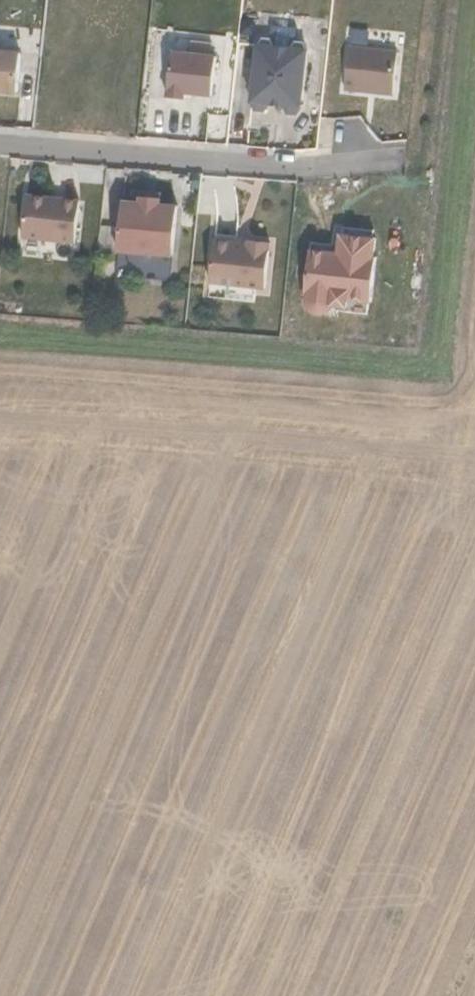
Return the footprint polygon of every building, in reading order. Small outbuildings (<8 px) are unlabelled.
[(0,42),(0,83),(26,85),(30,45),(0,42)] [(356,44),(351,86),(400,92),(404,49),(356,44)] [(253,45),(247,50),(242,107),(247,112),(255,113),(262,107),(277,109),(283,115),(292,116),(299,110),(303,56),(298,49),(289,48),(282,54),(267,52),(261,46),(253,45)] [(222,50),(178,46),(173,92),(190,93),(191,87),(218,89),(222,50)] [(168,187),(148,185),(147,192),(168,194),(168,187)] [(87,195),(34,188),(28,231),(81,237),(87,195)] [(147,197),(129,195),(124,245),(180,251),(185,201),(167,199),(168,194),(147,192),(147,197)] [(350,226),(349,233),(379,237),(380,229),(350,226)] [(312,284),(314,284),(313,290),(314,296),(317,301),(321,305),(326,307),(332,307),(338,305),(353,306),(353,309),(373,311),(374,299),(377,299),(382,256),(379,256),(382,237),(379,237),(349,233),(347,233),(346,244),(317,241),(312,284)] [(254,238),(221,235),(217,277),(273,282),(277,237),(255,235),(254,238)]
